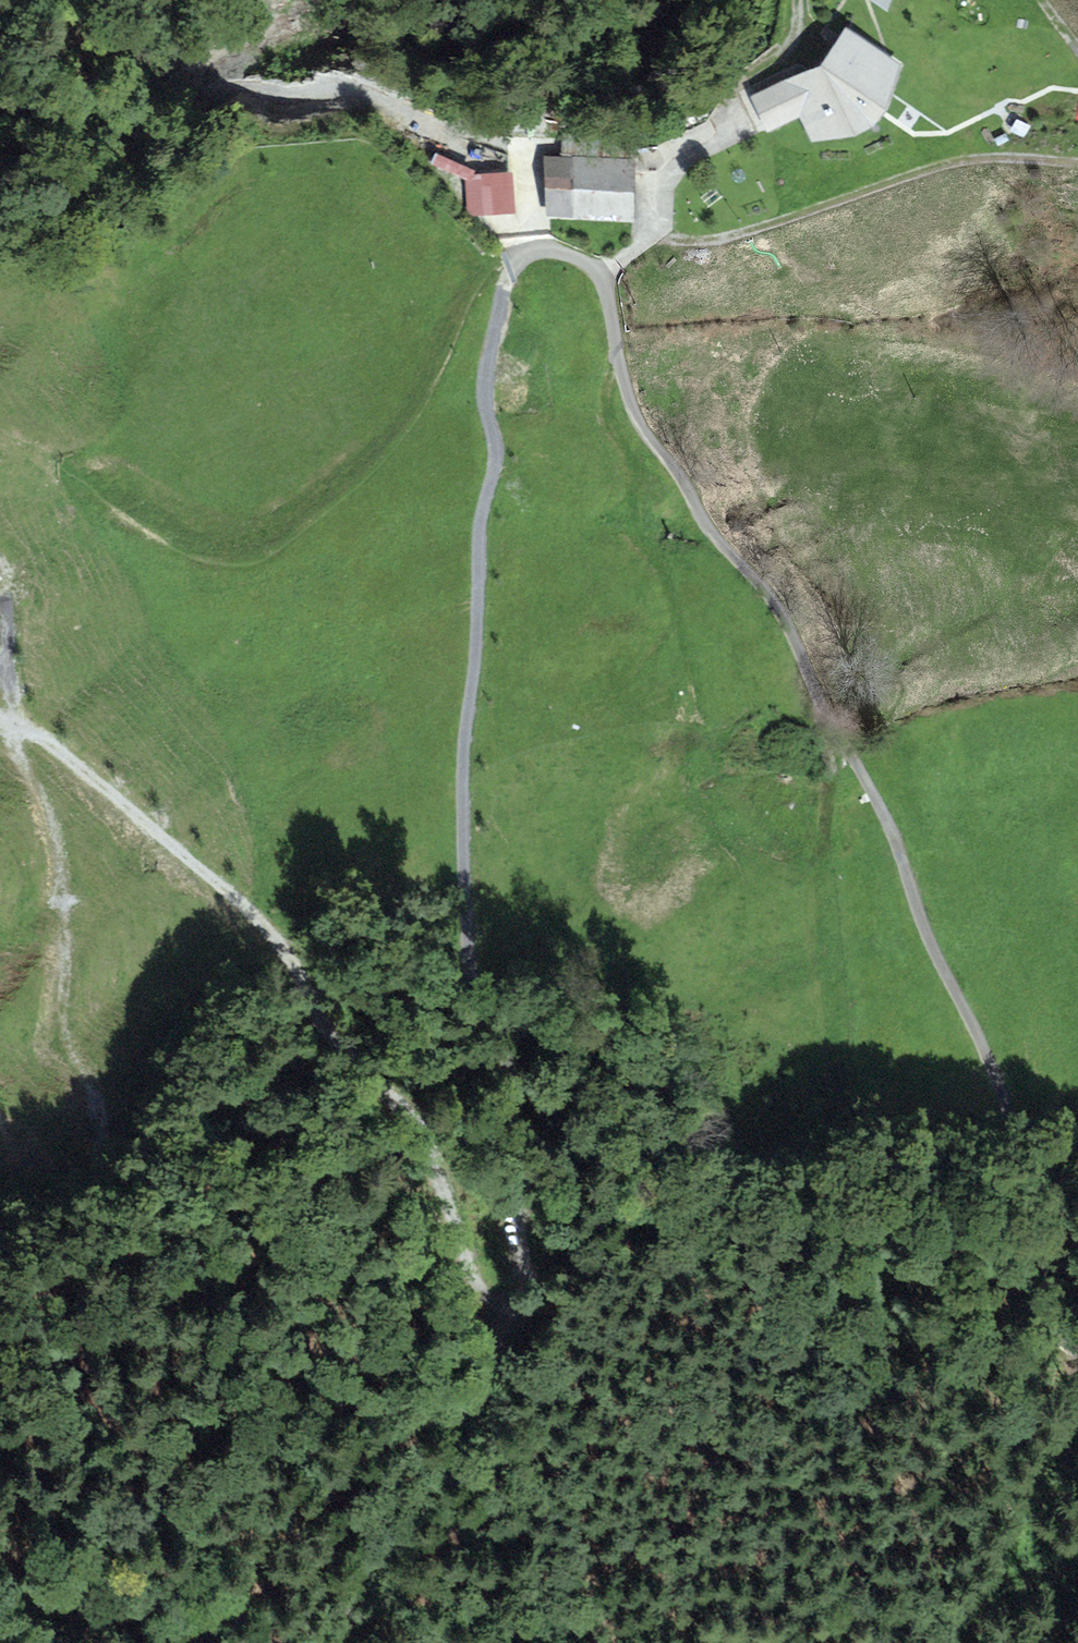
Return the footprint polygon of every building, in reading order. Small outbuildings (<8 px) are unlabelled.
[(810,71),(804,80),(790,87),(802,111),(812,131),(819,133),(830,128),(833,133),(841,134),(864,123),(869,116),(861,99),(868,96),(889,66),(884,56),(847,30),(823,65),(810,71)] [(766,129),(802,111),(790,87),(787,79),(750,97),(766,129)] [(546,161),(546,218),(632,216),(631,147),(596,147),(596,140),(564,140),(564,161),(546,161)] [(466,172),(436,142),(429,150),(458,180),(480,209),(492,200),(469,169),(466,172)] [(635,277),(640,283),(650,276),(646,270),(635,277)]
